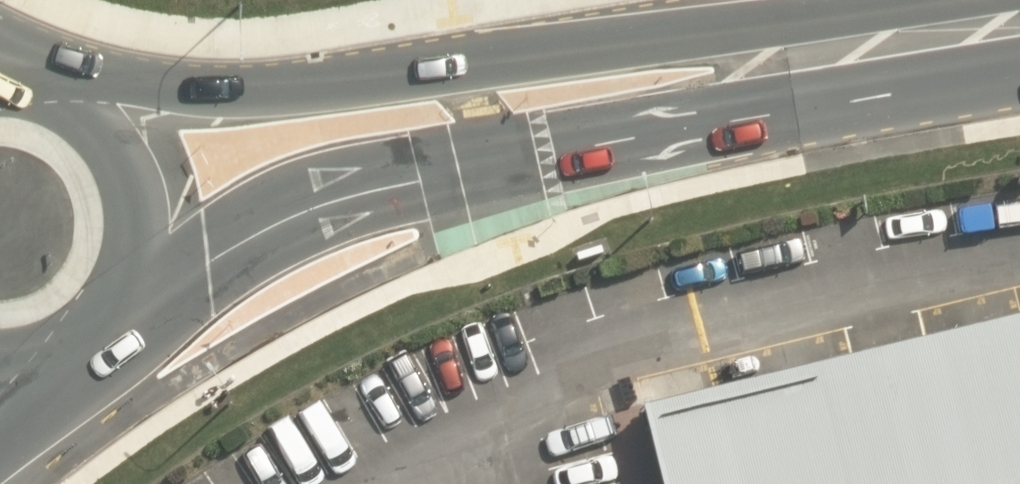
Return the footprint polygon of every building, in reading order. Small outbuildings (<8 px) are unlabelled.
[(642,402),(661,483),(1019,483),(1019,312),(642,402)]
